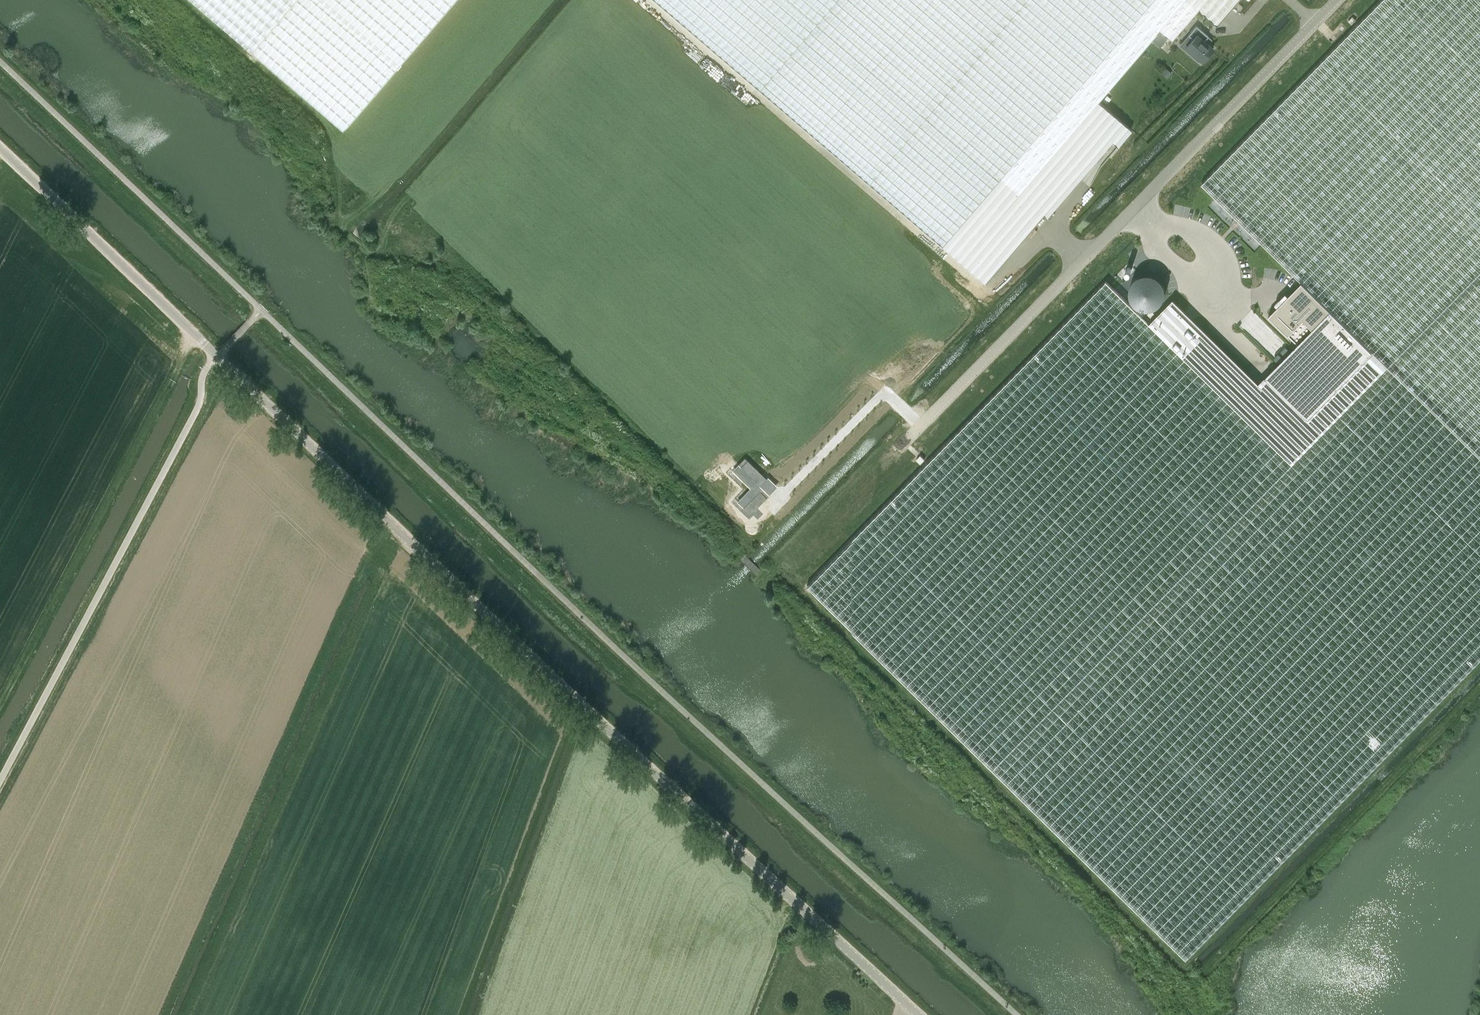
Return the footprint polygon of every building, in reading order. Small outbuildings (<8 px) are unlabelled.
[(454,0),(193,0),(252,51),(343,129),(454,0)] [(808,586),(1187,957),(1479,658),(1479,0),(1382,0),(1203,183),(1331,309),(1259,383),(1195,320),(1171,344),(1107,281),(808,586)] [(1159,28),(1172,39),(1198,8),(1216,24),(1237,0),(1183,0),(1159,28)] [(1208,36),(1196,25),(1188,34),(1193,38),(1186,46),(1195,54),(1193,56),(1198,61),(1200,59),(1203,61),(1213,48),(1204,41),(1208,36)] [(1330,309),(1301,281),(1269,315),(1297,343),(1330,309)] [(766,477),(745,457),(738,464),(739,464),(733,470),(750,487),(738,501),(743,507),(742,508),(749,515),(769,494),(759,484),(766,477)]
